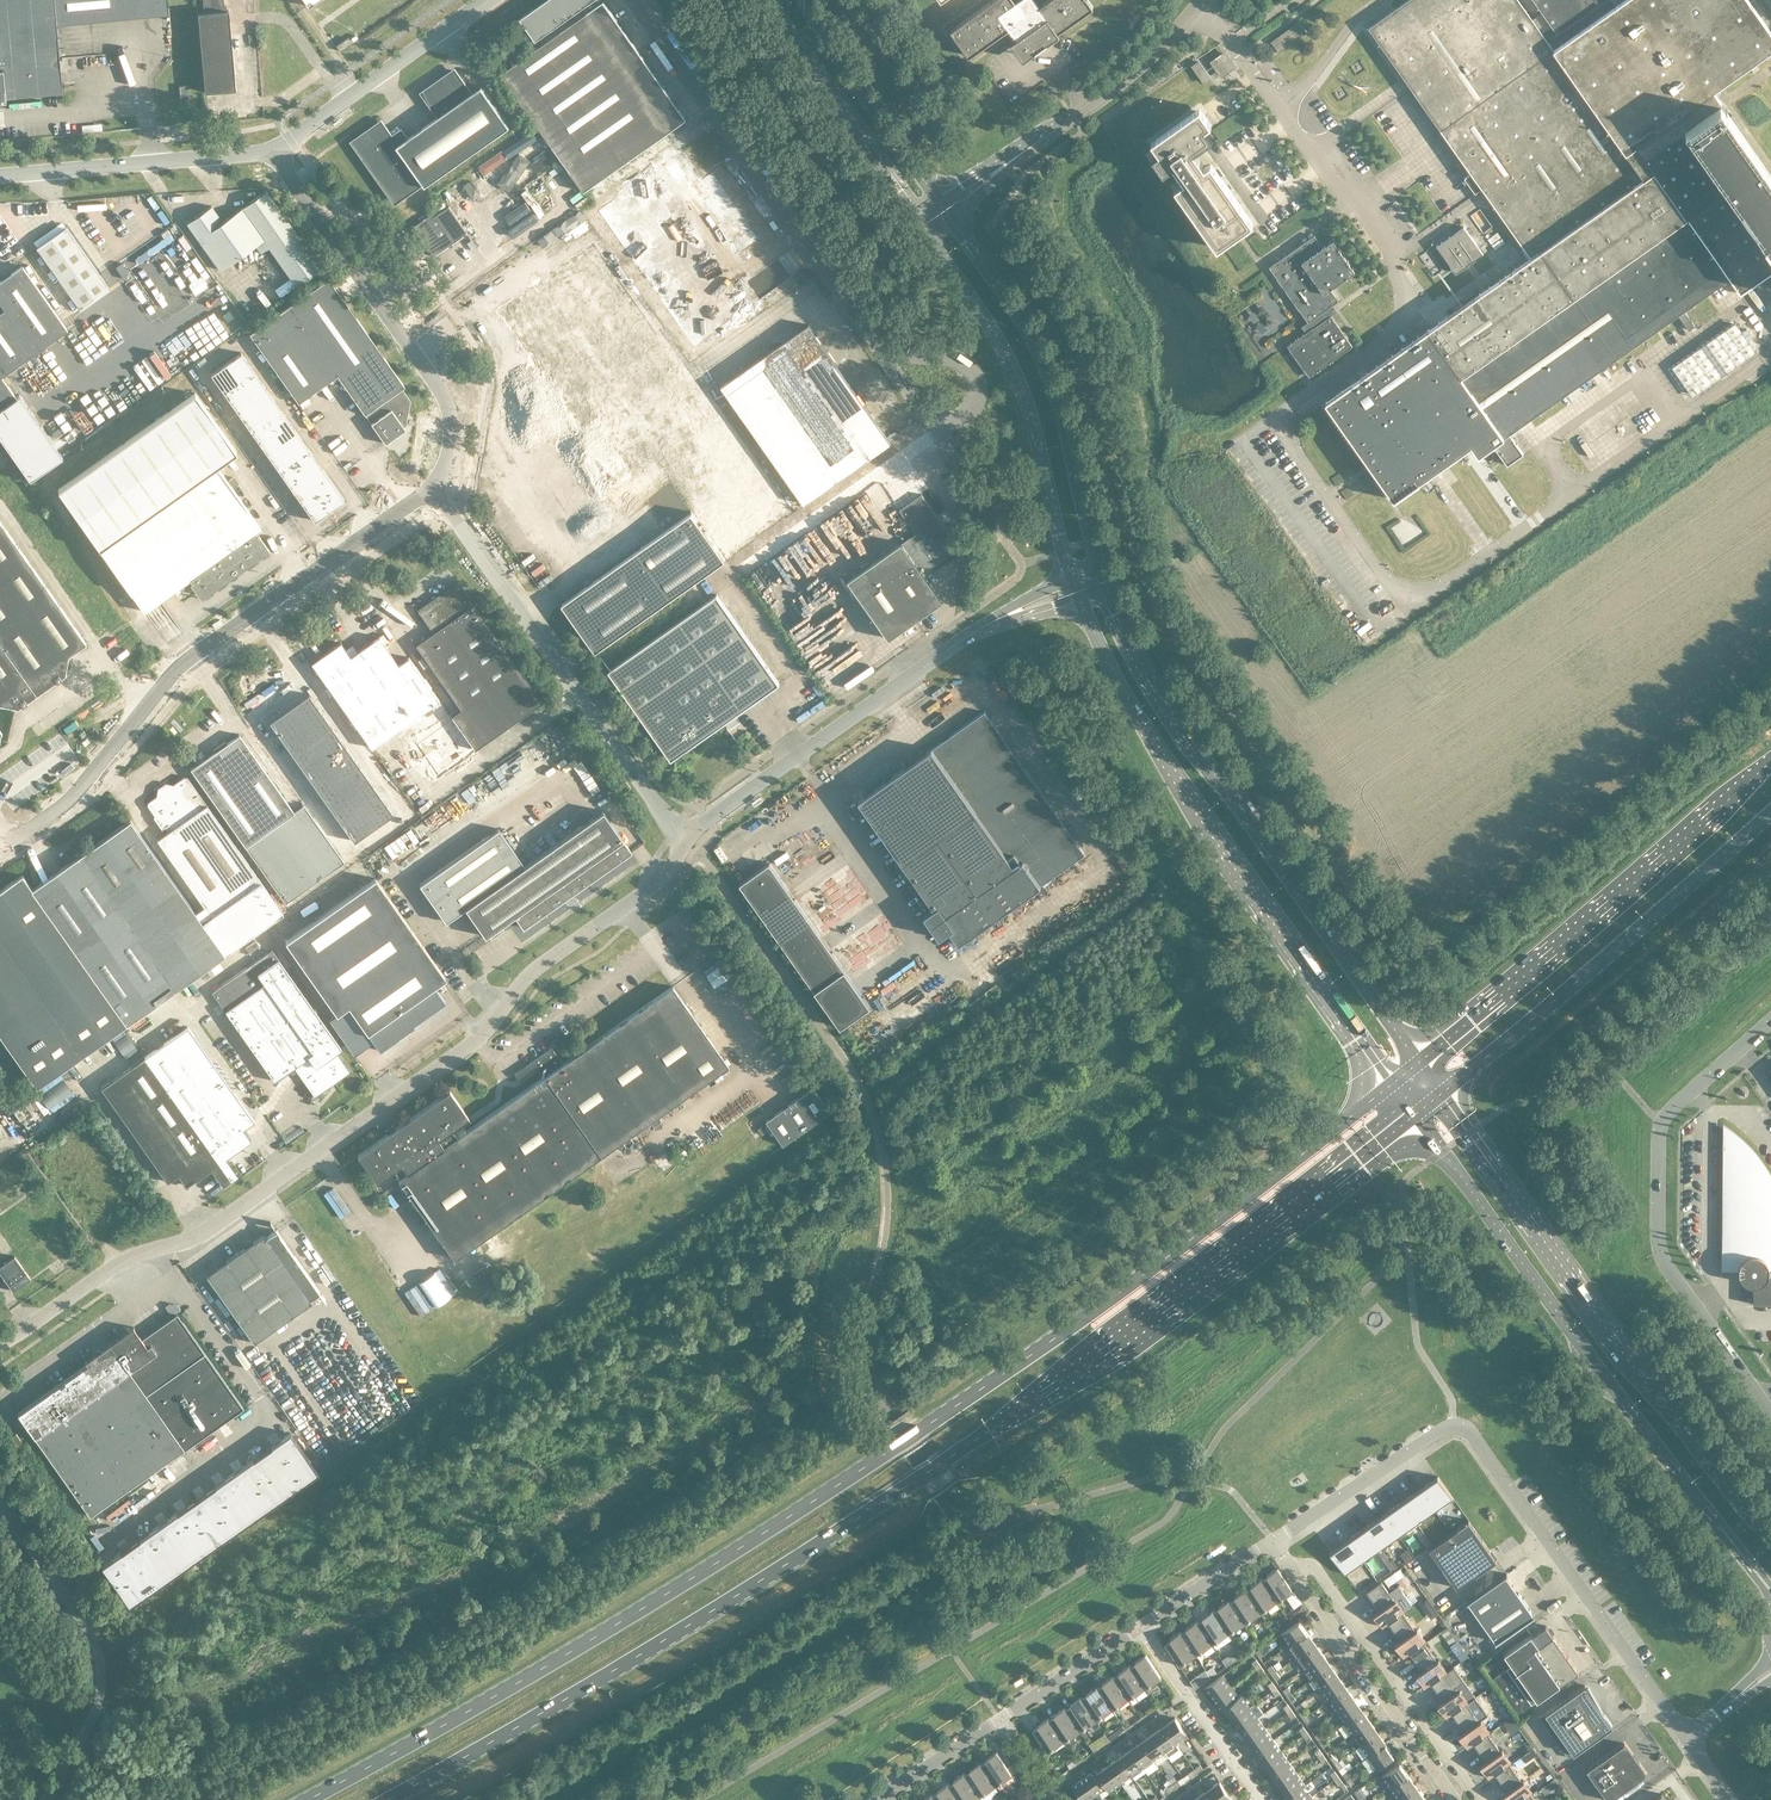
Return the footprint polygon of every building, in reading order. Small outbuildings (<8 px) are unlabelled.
[(62,91),(56,24),(169,14),(168,0),(0,0),(0,97),(62,91)] [(204,11),(197,12),(205,91),(235,89),(230,33),(229,33),(227,17),(225,17),(223,0),(203,0),(204,11)] [(675,129),(590,10),(588,11),(584,6),(586,4),(586,3),(591,0),(545,0),(521,17),(536,39),(540,37),(544,42),(501,72),(585,190),(675,129)] [(951,29),(970,55),(1009,28),(1016,38),(1011,41),(1024,60),(1061,33),(1060,31),(1058,32),(1055,27),(1041,3),(1039,0),(991,0),(951,29)] [(1041,3),(1055,27),(1058,32),(1060,31),(1095,6),(1091,0),(1046,0),(1041,3)] [(1428,329),(1326,401),(1394,499),(1472,444),(1479,454),(1493,444),(1507,465),(1524,452),(1510,432),(1678,314),(1689,329),(1695,325),(1684,309),(1730,277),(1741,293),(1770,271),(1770,173),(1721,102),(1721,101),(1713,90),(1770,49),(1770,31),(1749,0),(1623,0),(1570,37),(1563,28),(1603,0),(1406,0),(1369,26),(1388,53),(1531,256),(1428,329)] [(1307,32),(1299,21),(1271,41),(1279,52),(1307,32)] [(336,45),(340,50),(352,42),(348,37),(336,45)] [(1222,75),(1226,72),(1224,69),(1232,64),(1224,53),(1213,62),(1222,75)] [(1200,75),(1206,71),(1199,61),(1193,65),(1204,81),(1210,77),(1208,74),(1202,78),(1200,75)] [(383,121),(354,141),(396,201),(424,181),(427,185),(510,126),(482,86),(470,94),(454,70),(431,86),(429,99),(440,115),(408,138),(407,136),(394,134),(393,135),(383,121)] [(188,84),(179,85),(181,100),(189,99),(188,84)] [(1152,140),(1159,151),(1152,156),(1164,172),(1174,165),(1185,181),(1177,187),(1218,245),(1252,221),(1211,163),(1206,167),(1194,151),(1213,137),(1206,127),(1212,123),(1200,106),(1152,140)] [(661,164),(596,209),(694,348),(758,303),(751,292),(786,267),(704,150),(668,175),(661,164)] [(502,162),(446,201),(449,206),(434,216),(432,213),(413,226),(434,255),(467,232),(485,257),(541,218),(502,162)] [(220,269),(256,244),(261,252),(269,246),(296,285),(322,267),(267,190),(223,221),(212,205),(187,222),(220,269)] [(80,308),(109,287),(66,226),(37,247),(80,308)] [(1483,253),(1464,226),(1437,245),(1456,272),(1483,253)] [(1299,360),(1302,365),(1301,365),(1302,366),(1303,365),(1304,367),(1303,368),(1304,368),(1307,372),(1307,373),(1308,373),(1310,375),(1312,374),(1313,374),(1313,373),(1317,370),(1318,371),(1318,370),(1320,368),(1320,369),(1321,369),(1320,368),(1325,365),(1325,366),(1326,365),(1325,364),(1330,361),(1330,362),(1331,362),(1330,361),(1332,360),(1333,360),(1333,359),(1337,356),(1337,357),(1338,356),(1352,345),(1331,315),(1328,317),(1327,316),(1327,313),(1324,312),(1323,311),(1339,300),(1330,287),(1332,286),(1332,287),(1333,287),(1332,286),(1346,276),(1347,277),(1347,276),(1351,272),(1352,273),(1352,272),(1355,270),(1353,267),(1354,267),(1353,266),(1352,267),(1349,262),(1350,262),(1350,261),(1349,262),(1348,260),(1348,259),(1347,260),(1344,255),(1345,255),(1344,254),(1344,255),(1341,250),(1341,249),(1340,250),(1339,248),(1340,247),(1339,247),(1335,243),(1336,242),(1335,242),(1333,240),(1330,241),(1329,241),(1330,242),(1325,245),(1325,244),(1324,245),(1325,245),(1323,247),(1315,234),(1269,266),(1280,281),(1279,282),(1279,283),(1280,282),(1283,286),(1282,287),(1283,287),(1284,287),(1285,289),(1284,289),(1285,290),(1285,289),(1288,294),(1288,295),(1289,294),(1292,299),(1291,299),(1292,300),(1292,299),(1294,301),(1293,301),(1293,302),(1294,301),(1297,306),(1296,306),(1297,307),(1298,306),(1308,321),(1309,321),(1310,322),(1310,324),(1313,326),(1314,327),(1311,329),(1310,328),(1310,329),(1309,330),(1308,330),(1308,331),(1304,334),(1303,333),(1303,334),(1299,337),(1298,337),(1298,338),(1296,339),(1296,338),(1295,339),(1296,340),(1291,343),(1291,342),(1290,342),(1291,343),(1288,345),(1290,348),(1289,348),(1290,349),(1290,348),(1294,353),(1293,353),(1293,354),(1294,353),(1295,355),(1294,355),(1295,356),(1296,355),(1299,360),(1298,360),(1298,361),(1299,360)] [(30,478),(63,455),(5,372),(67,329),(22,265),(0,280),(0,434),(30,478)] [(328,277),(249,333),(298,402),(337,375),(385,443),(405,429),(403,426),(406,424),(410,399),(402,387),(404,385),(328,277)] [(1755,350),(1735,323),(1674,366),(1693,394),(1755,350)] [(809,324),(722,385),(805,503),(892,442),(864,403),(867,401),(866,400),(865,401),(858,392),(860,391),(859,391),(857,392),(809,324)] [(241,351),(226,362),(211,373),(224,393),(293,490),(314,520),(345,499),(323,469),(255,371),(241,351)] [(58,489),(100,548),(144,611),(188,580),(201,598),(269,550),(256,531),(261,528),(217,464),(236,451),(195,392),(58,489)] [(238,482),(234,476),(228,480),(233,486),(238,482)] [(943,600),(923,572),(937,562),(938,563),(960,548),(922,493),(900,509),(916,532),(849,579),(890,638),(943,600)] [(692,511),(672,525),(562,603),(596,651),(726,559),(692,511)] [(16,706),(21,703),(22,705),(27,702),(26,699),(55,679),(57,681),(62,677),(60,675),(65,672),(68,655),(76,649),(86,643),(0,520),(0,704),(16,706)] [(474,603),(458,581),(436,596),(436,595),(431,599),(432,599),(418,609),(418,608),(417,609),(433,632),(416,644),(461,709),(452,715),(475,749),(543,701),(514,659),(509,653),(474,603)] [(717,594),(609,670),(672,758),(744,708),(740,702),(750,695),(754,701),(762,695),(758,689),(768,682),(772,688),(780,682),(717,594)] [(379,636),(350,656),(341,641),(311,662),(372,747),(394,731),(439,700),(409,656),(398,664),(379,636)] [(309,693),(289,707),(298,719),(317,705),(309,693)] [(317,705),(298,719),(305,729),(324,715),(317,705)] [(289,707),(270,721),(278,733),(298,719),(289,707)] [(933,745),(858,797),(911,871),(904,876),(929,911),(925,914),(941,938),(946,934),(954,946),(960,942),(961,943),(1045,884),(1044,883),(1086,853),(985,710),(934,746),(933,745)] [(324,715),(305,729),(311,739),(331,725),(324,715)] [(474,749),(453,718),(441,727),(448,737),(455,747),(462,757),(474,749)] [(298,719),(278,733),(285,743),(305,729),(298,719)] [(331,725),(311,739),(318,748),(338,735),(331,725)] [(448,737),(441,727),(418,743),(425,753),(448,737)] [(305,729),(285,743),(292,752),(311,739),(305,729)] [(215,751),(191,768),(246,846),(287,905),(292,901),(290,899),(344,861),(304,804),(294,811),(239,734),(227,743),(228,745),(217,753),(215,751)] [(338,735),(318,748),(325,758),(345,744),(338,735)] [(425,753),(432,763),(455,747),(448,737),(425,753)] [(311,739),(292,752),(299,762),(318,748),(311,739)] [(345,744),(325,758),(332,768),(352,754),(345,744)] [(462,757),(455,747),(432,763),(439,773),(462,757)] [(318,748),(299,762),(306,772),(325,758),(318,748)] [(352,754),(332,768),(339,778),(358,764),(352,754)] [(325,758),(306,772),(313,782),(332,768),(325,758)] [(358,764),(339,778),(346,787),(365,774),(358,764)] [(332,768),(313,782),(319,791),(339,778),(332,768)] [(365,774),(346,787),(353,797),(372,783),(365,774)] [(204,906),(195,912),(225,954),(283,913),(188,776),(185,776),(174,784),(170,783),(157,791),(157,795),(148,801),(148,804),(155,814),(154,817),(162,829),(164,827),(166,827),(169,831),(157,839),(204,906)] [(339,778),(319,791),(326,801),(346,787),(339,778)] [(630,787),(626,780),(614,789),(618,795),(630,787)] [(372,783),(353,797),(360,807),(379,793),(372,783)] [(346,787),(326,801),(333,811),(353,797),(346,787)] [(379,793),(360,807),(366,817),(386,803),(379,793)] [(353,797),(333,811),(340,821),(360,807),(353,797)] [(386,803),(366,817),(374,827),(393,813),(386,803)] [(360,807),(340,821),(347,830),(366,817),(360,807)] [(602,810),(525,865),(498,828),(419,884),(446,921),(461,910),(467,919),(471,916),(472,917),(473,917),(478,925),(477,925),(485,935),(488,933),(491,939),(504,930),(500,924),(514,914),(523,927),(563,899),(562,897),(571,891),(572,893),(631,851),(602,810)] [(366,817),(347,830),(354,840),(374,827),(366,817)] [(130,819),(126,822),(32,887),(22,873),(0,889),(0,1035),(37,1087),(126,1023),(225,954),(195,912),(130,819)] [(770,862),(740,883),(841,1026),(871,1005),(770,862)] [(445,978),(446,977),(375,877),(286,941),(337,1013),(338,1013),(337,1011),(348,1004),(380,1050),(404,1033),(402,1031),(410,1026),(411,1027),(414,1026),(413,1024),(445,1001),(431,982),(442,975),(445,978)] [(212,991),(226,1011),(275,1080),(294,1066),(315,1095),(330,1084),(328,1082),(332,1079),(334,1082),(350,1071),(336,1051),(341,1048),(272,949),(212,991)] [(552,1047),(514,1073),(518,1078),(537,1064),(545,1075),(457,1137),(451,1129),(469,1117),(450,1090),(358,1155),(377,1182),(394,1170),(400,1178),(398,1179),(454,1258),(601,1155),(601,1154),(728,1065),(672,986),(563,1063),(552,1047)] [(188,1026),(144,1056),(231,1179),(238,1174),(229,1162),(230,1160),(231,1155),(230,1154),(251,1139),(243,1128),(254,1120),(188,1026)] [(231,1179),(144,1056),(101,1087),(167,1181),(178,1174),(186,1185),(211,1167),(224,1184),(231,1179)] [(767,1120),(784,1144),(831,1111),(815,1086),(767,1120)] [(1739,1273),(1740,1274),(1740,1275),(1741,1276),(1742,1277),(1742,1278),(1743,1279),(1745,1280),(1747,1282),(1749,1283),(1750,1283),(1751,1283),(1753,1284),(1753,1303),(1770,1303),(1770,1183),(1770,1182),(1769,1179),(1766,1174),(1764,1170),(1762,1166),(1759,1162),(1756,1158),(1753,1155),(1750,1151),(1747,1148),(1743,1143),(1740,1141),(1737,1138),(1733,1135),(1731,1133),(1726,1130),(1725,1260),(1739,1264),(1739,1265),(1739,1266),(1739,1267),(1739,1269),(1739,1271),(1739,1272),(1739,1273)] [(320,1291),(272,1224),(270,1221),(275,1230),(266,1236),(264,1233),(206,1274),(254,1342),(312,1301),(310,1298),(320,1291)] [(15,1255),(0,1266),(0,1272),(13,1290),(31,1278),(15,1255)] [(488,1272),(484,1266),(474,1273),(478,1279),(488,1272)] [(135,1326),(110,1343),(86,1360),(88,1363),(18,1413),(28,1427),(34,1436),(35,1437),(90,1515),(244,1407),(177,1312),(142,1337),(135,1326)] [(291,1432),(102,1565),(130,1605),(319,1472),(291,1432)] [(16,1433),(11,1436),(19,1448),(24,1445),(16,1433)] [(1453,1497),(1438,1475),(1420,1488),(1435,1510),(1453,1497)] [(1435,1510),(1420,1488),(1402,1501),(1417,1522),(1435,1510)] [(1417,1522),(1402,1501),(1384,1513),(1399,1535),(1417,1522)] [(1399,1535),(1384,1513),(1366,1526),(1381,1548),(1399,1535)] [(1429,1548),(1457,1588),(1497,1559),(1469,1519),(1429,1548)] [(1366,1526),(1348,1538),(1364,1560),(1378,1550),(1388,1565),(1392,1562),(1381,1548),(1366,1526)] [(1364,1560),(1348,1538),(1330,1551),(1345,1573),(1364,1560)] [(1406,1547),(1399,1552),(1405,1560),(1412,1555),(1406,1547)] [(1293,1590),(1278,1567),(1262,1577),(1277,1601),(1293,1590)] [(1507,1573),(1506,1573),(1467,1601),(1468,1601),(1494,1638),(1493,1639),(1494,1639),(1533,1611),(1532,1611),(1519,1592),(1516,1593),(1513,1589),(1515,1587),(1506,1574),(1507,1573)] [(1389,1575),(1384,1579),(1388,1585),(1394,1581),(1389,1575)] [(1277,1601),(1262,1577),(1245,1588),(1261,1611),(1277,1601)] [(1381,1581),(1367,1591),(1377,1605),(1391,1595),(1389,1592),(1381,1581)] [(1380,1609),(1374,1613),(1383,1626),(1389,1622),(1388,1621),(1403,1611),(1403,1612),(1405,1610),(1412,1605),(1398,1585),(1389,1592),(1391,1595),(1377,1605),(1380,1609)] [(1261,1611),(1245,1588),(1229,1599),(1244,1622),(1261,1611)] [(1423,1606),(1427,1607),(1430,1604),(1426,1598),(1420,1602),(1423,1606)] [(1244,1622),(1229,1599),(1213,1609),(1228,1633),(1244,1622)] [(1303,1601),(1286,1613),(1291,1620),(1308,1608),(1303,1601)] [(1228,1633),(1213,1609),(1197,1620),(1212,1643),(1228,1633)] [(1403,1611),(1388,1621),(1389,1622),(1398,1635),(1412,1625),(1403,1612),(1403,1611)] [(1212,1643),(1197,1620),(1180,1631),(1196,1654),(1212,1643)] [(1307,1631),(1299,1620),(1282,1632),(1289,1641),(1286,1643),(1288,1645),(1307,1631)] [(1401,1639),(1395,1644),(1404,1656),(1410,1652),(1410,1651),(1424,1641),(1424,1642),(1426,1641),(1426,1640),(1417,1628),(1415,1629),(1412,1625),(1398,1635),(1401,1639)] [(1448,1626),(1441,1630),(1451,1644),(1457,1640),(1448,1626)] [(1512,1664),(1494,1677),(1519,1713),(1579,1671),(1547,1626),(1532,1635),(1531,1634),(1504,1653),(1512,1664)] [(1196,1654),(1180,1631),(1164,1641),(1179,1665),(1196,1654)] [(1315,1642),(1307,1631),(1288,1645),(1289,1647),(1292,1646),(1298,1655),(1315,1642)] [(1249,1638),(1242,1643),(1247,1650),(1254,1645),(1249,1638)] [(1457,1640),(1451,1644),(1462,1660),(1468,1655),(1457,1640)] [(1424,1641),(1410,1651),(1410,1652),(1419,1665),(1434,1655),(1424,1642),(1424,1641)] [(1323,1653),(1315,1642),(1298,1655),(1304,1664),(1302,1665),(1304,1667),(1323,1653)] [(1260,1647),(1256,1650),(1260,1657),(1264,1654),(1260,1647)] [(1229,1652),(1222,1657),(1227,1665),(1234,1660),(1229,1652)] [(1161,1676),(1146,1653),(1130,1664),(1145,1687),(1161,1676)] [(1331,1665),(1323,1653),(1304,1667),(1305,1669),(1307,1668),(1314,1677),(1331,1665)] [(1422,1670),(1416,1674),(1425,1686),(1431,1682),(1447,1670),(1438,1658),(1437,1659),(1434,1655),(1419,1665),(1422,1670)] [(1260,1665),(1256,1658),(1252,1662),(1256,1668),(1260,1665)] [(1145,1687),(1130,1664),(1113,1674),(1129,1698),(1145,1687)] [(1272,1664),(1267,1667),(1272,1673),(1276,1670),(1272,1664)] [(1212,1665),(1206,1669),(1211,1676),(1217,1671),(1212,1665)] [(1265,1671),(1260,1665),(1256,1668),(1260,1674),(1265,1671)] [(1339,1676),(1331,1665),(1314,1677),(1320,1686),(1318,1687),(1319,1690),(1339,1676)] [(1447,1670),(1431,1682),(1441,1696),(1455,1685),(1455,1686),(1464,1680),(1454,1665),(1447,1670)] [(1205,1669),(1190,1679),(1195,1687),(1210,1676),(1205,1669)] [(1280,1676),(1276,1670),(1272,1673),(1276,1679),(1280,1676)] [(1230,1683),(1223,1673),(1206,1686),(1214,1697),(1233,1683),(1232,1681),(1230,1683)] [(1129,1698),(1113,1674),(1097,1685),(1112,1708),(1129,1698)] [(1347,1687),(1339,1676),(1319,1690),(1321,1692),(1323,1690),(1329,1699),(1347,1687)] [(1276,1687),(1272,1681),(1267,1684),(1272,1690),(1276,1687)] [(1235,1686),(1233,1683),(1214,1697),(1222,1708),(1225,1706),(1239,1696),(1233,1687),(1235,1686)] [(1585,1684),(1540,1716),(1568,1757),(1613,1725),(1605,1713),(1601,1716),(1596,1709),(1600,1707),(1585,1684)] [(1112,1708),(1097,1685),(1081,1696),(1096,1719),(1112,1708)] [(1444,1700),(1438,1704),(1446,1716),(1446,1717),(1453,1712),(1452,1712),(1467,1702),(1469,1701),(1468,1701),(1460,1688),(1458,1690),(1455,1686),(1455,1685),(1441,1696),(1444,1700)] [(1287,1686),(1283,1689),(1287,1695),(1292,1692),(1287,1686)] [(1280,1693),(1276,1687),(1272,1690),(1276,1696),(1280,1693)] [(1354,1698),(1347,1687),(1329,1699),(1336,1708),(1333,1710),(1335,1712),(1354,1698)] [(1296,1698),(1292,1692),(1287,1695),(1292,1701),(1296,1698)] [(1242,1694),(1239,1696),(1225,1706),(1232,1717),(1250,1705),(1242,1694)] [(1096,1719),(1081,1696),(1064,1706),(1080,1730),(1096,1719)] [(1362,1709),(1354,1698),(1335,1712),(1336,1714),(1339,1712),(1345,1721),(1362,1709)] [(1467,1702),(1452,1712),(1453,1712),(1462,1726),(1476,1716),(1467,1702)] [(1292,1709),(1287,1703),(1283,1706),(1287,1712),(1292,1709)] [(1258,1716),(1250,1705),(1232,1717),(1240,1728),(1258,1716)] [(1080,1730),(1064,1706),(1048,1717),(1063,1740),(1080,1730)] [(1143,1706),(1137,1711),(1141,1717),(1147,1713),(1143,1706)] [(1296,1715),(1292,1709),(1287,1712),(1292,1718),(1296,1715)] [(1303,1709),(1299,1712),(1303,1718),(1307,1715),(1303,1709)] [(1370,1720),(1362,1709),(1345,1721),(1351,1730),(1349,1732),(1351,1734),(1370,1720)] [(1312,1721),(1307,1715),(1303,1718),(1307,1724),(1312,1721)] [(1123,1716),(1119,1719),(1122,1723),(1125,1728),(1132,1724),(1127,1717),(1125,1719),(1123,1716)] [(1266,1727),(1258,1716),(1240,1728),(1248,1740),(1266,1727)] [(1465,1730),(1459,1734),(1467,1746),(1468,1747),(1474,1743),(1473,1742),(1488,1732),(1490,1731),(1481,1719),(1479,1720),(1476,1716),(1462,1726),(1465,1730)] [(1063,1740),(1048,1717),(1032,1728),(1047,1751),(1063,1740)] [(1189,1736),(1175,1717),(1164,1725),(1176,1742),(1185,1736),(1187,1738),(1189,1736)] [(1511,1717),(1503,1722),(1507,1728),(1516,1723),(1511,1717)] [(1378,1731),(1370,1720),(1351,1734),(1352,1736),(1354,1735),(1361,1744),(1378,1731)] [(1122,1723),(1106,1734),(1110,1739),(1125,1728),(1122,1723)] [(1176,1742),(1164,1725),(1152,1733),(1166,1752),(1168,1751),(1167,1749),(1176,1742)] [(1307,1731),(1303,1725),(1299,1728),(1303,1734),(1307,1731)] [(1273,1738),(1266,1727),(1248,1740),(1256,1751),(1273,1738)] [(1311,1737),(1307,1731),(1303,1734),(1307,1740),(1311,1737)] [(1319,1731),(1314,1734),(1319,1740),(1323,1737),(1319,1731)] [(1386,1742),(1378,1731),(1361,1744),(1367,1753),(1365,1754),(1366,1756),(1386,1742)] [(1488,1732),(1473,1742),(1474,1743),(1483,1756),(1498,1746),(1488,1732)] [(1166,1752),(1152,1733),(1141,1741),(1154,1758),(1163,1752),(1164,1754),(1166,1752)] [(1327,1743),(1323,1737),(1319,1740),(1323,1746),(1327,1743)] [(1089,1743),(1094,1750),(1101,1745),(1097,1738),(1089,1743)] [(1281,1750),(1273,1738),(1256,1751),(1264,1762),(1281,1750)] [(1154,1758),(1141,1741),(1130,1748),(1144,1768),(1146,1767),(1145,1764),(1154,1758)] [(1366,1756),(1362,1760),(1370,1771),(1394,1754),(1386,1742),(1366,1756)] [(1646,1773),(1625,1743),(1587,1769),(1609,1799),(1646,1773)] [(1486,1760),(1480,1764),(1489,1777),(1495,1773),(1495,1772),(1509,1762),(1510,1763),(1511,1761),(1502,1749),(1501,1750),(1498,1746),(1483,1756),(1486,1760)] [(1323,1754),(1319,1747),(1314,1750),(1319,1756),(1323,1754)] [(1532,1747),(1514,1760),(1518,1766),(1536,1753),(1532,1747)] [(1144,1768),(1130,1748),(1119,1756),(1131,1774),(1140,1767),(1142,1770),(1144,1768)] [(1012,1774),(997,1750),(981,1761),(996,1785),(1012,1774)] [(1289,1761),(1281,1750),(1264,1762),(1272,1773),(1289,1761)] [(1334,1753),(1330,1756),(1334,1762),(1339,1759),(1334,1753)] [(1073,1754),(1065,1760),(1070,1768),(1078,1762),(1073,1754)] [(1327,1760),(1323,1754),(1319,1756),(1323,1763),(1327,1760)] [(1131,1774),(1119,1756),(1108,1764),(1122,1784),(1124,1782),(1122,1780),(1131,1774)] [(1343,1765),(1339,1759),(1334,1762),(1339,1768),(1343,1765)] [(996,1785),(981,1761),(964,1772),(980,1795),(996,1785)] [(1297,1772),(1289,1761),(1272,1773),(1279,1784),(1297,1772)] [(1382,1774),(1389,1784),(1387,1785),(1388,1788),(1408,1774),(1400,1762),(1382,1774)] [(1509,1762),(1495,1772),(1495,1773),(1505,1786),(1519,1776),(1510,1763),(1509,1762)] [(1122,1784),(1108,1764),(1097,1772),(1107,1786),(1109,1789),(1118,1783),(1120,1785),(1122,1784)] [(1200,1764),(1194,1768),(1197,1772),(1203,1768),(1200,1764)] [(1197,1772),(1194,1768),(1188,1772),(1191,1776),(1197,1772)] [(1095,1769),(1084,1777),(1097,1796),(1100,1795),(1098,1793),(1107,1786),(1097,1772),(1095,1769)] [(1339,1776),(1334,1770),(1330,1773),(1334,1779),(1339,1776)] [(964,1772),(948,1782),(959,1799),(972,1799),(980,1795),(964,1772)] [(1305,1783),(1297,1772),(1279,1784),(1288,1795),(1302,1785),(1305,1783)] [(1416,1785),(1408,1774),(1388,1788),(1390,1790),(1392,1788),(1398,1797),(1416,1785)] [(1343,1782),(1339,1776),(1334,1779),(1339,1785),(1343,1782)] [(1350,1776),(1346,1779),(1350,1785),(1355,1782),(1350,1776)] [(1501,1795),(1505,1799),(1520,1799),(1530,1792),(1531,1793),(1533,1792),(1532,1791),(1524,1779),(1522,1780),(1519,1776),(1505,1786),(1507,1790),(1501,1795)] [(1084,1777),(1072,1785),(1083,1799),(1094,1799),(1092,1797),(1094,1796),(1095,1798),(1097,1796),(1084,1777)] [(1551,1778),(1543,1784),(1547,1791),(1556,1785),(1551,1778)] [(1178,1779),(1172,1783),(1175,1788),(1181,1784),(1178,1779)] [(1220,1780),(1208,1788),(1216,1799),(1229,1799),(1230,1799),(1231,1799),(1233,1799),(1234,1799),(1220,1780)] [(948,1782),(932,1793),(936,1799),(959,1799),(948,1782)] [(1175,1788),(1172,1783),(1165,1788),(1169,1792),(1175,1788)] [(1302,1785),(1288,1795),(1284,1798),(1286,1799),(1304,1799),(1312,1795),(1310,1792),(1308,1794),(1302,1785)] [(1416,1785),(1398,1797),(1400,1799),(1418,1799),(1423,1796),(1416,1785)] [(1208,1788),(1197,1796),(1200,1799),(1216,1799),(1208,1788)] [(1360,1790),(1356,1793),(1360,1799),(1365,1796),(1360,1790)]
